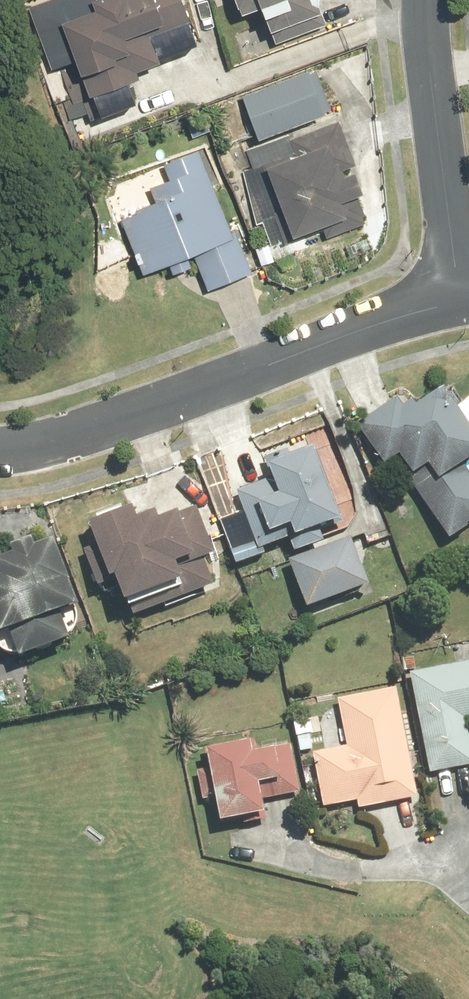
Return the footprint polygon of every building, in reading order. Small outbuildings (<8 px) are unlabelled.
[(109,112),(147,96),(138,75),(150,70),(148,64),(172,54),(171,51),(203,38),(193,16),(200,13),(194,0),(41,0),(29,5),(56,69),(86,56),(109,112)] [(242,10),(262,3),(276,42),(332,20),(327,7),(332,5),(330,0),(238,0),(242,10)] [(240,91),(258,134),(331,104),(313,60),(240,91)] [(294,136),(299,149),(267,162),(279,193),(287,189),(303,229),(327,220),(332,235),(374,219),(366,199),(363,191),(375,186),(366,163),(354,168),(352,164),(359,161),(342,118),(294,136)] [(256,268),(201,147),(167,162),(172,175),(154,184),(160,196),(142,204),(144,208),(126,217),(151,271),(175,260),(179,270),(200,260),(213,288),(256,268)] [(362,421),(392,460),(396,456),(411,476),(458,537),(468,529),(468,411),(447,382),(422,402),(417,396),(409,403),(400,392),(362,421)] [(353,524),(320,442),(295,452),(292,445),(268,455),(275,473),(240,487),(264,548),(295,536),(298,545),(353,524)] [(140,499),(98,517),(120,568),(125,565),(139,599),(164,588),(170,601),(222,579),(210,552),(221,547),(202,501),(190,507),(187,501),(166,510),(163,502),(145,510),(140,499)] [(0,544),(0,629),(4,639),(13,647),(29,649),(79,628),(69,604),(88,596),(60,530),(44,537),(41,530),(18,540),(21,545),(6,551),(2,543),(0,544)] [(355,531),(293,558),(313,604),(375,578),(355,531)] [(414,670),(434,770),(468,763),(468,659),(414,670)] [(420,795),(398,684),(342,695),(351,743),(315,750),(326,804),(362,797),(364,806),(420,795)] [(260,733),(195,746),(209,819),(274,806),(272,796),(305,789),(295,737),(262,744),(260,733)]
